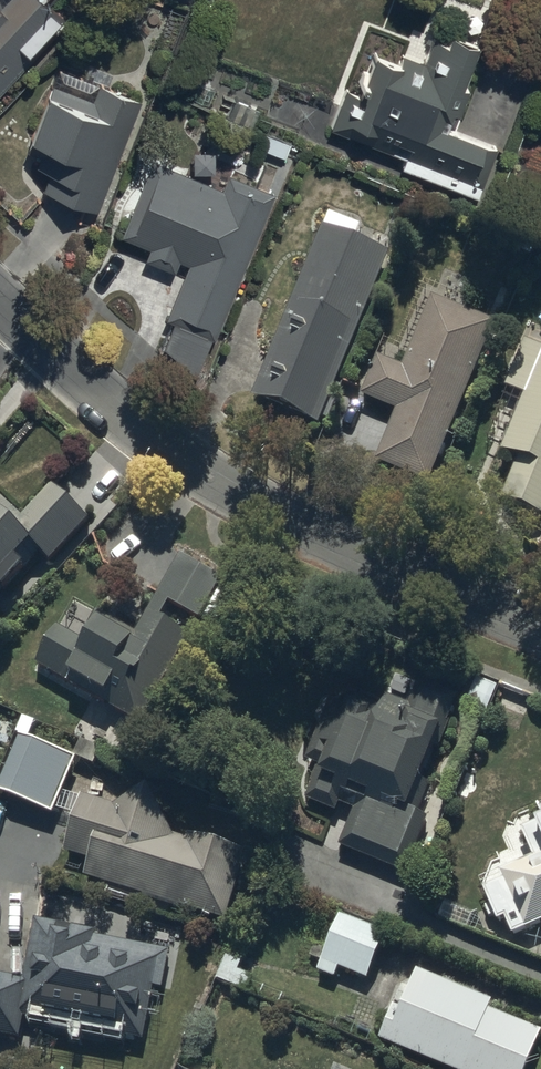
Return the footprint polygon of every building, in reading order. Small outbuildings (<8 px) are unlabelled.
[(33,64),(29,60),(62,27),(41,6),(47,0),(0,0),(0,97),(33,64)] [(500,149),(457,133),(472,94),(466,91),(481,51),(439,34),(427,67),(405,59),(402,69),(381,60),(365,101),(348,94),(333,133),(410,162),(406,171),(481,200),(500,149)] [(141,104),(62,73),(30,153),(41,157),(36,170),(52,177),(45,194),(97,215),(141,104)] [(223,192),(153,164),(121,242),(150,253),(146,263),(176,275),(180,263),(190,267),(167,323),(175,327),(164,352),(198,380),(213,342),(216,343),(276,196),(229,177),(223,192)] [(317,422),(388,245),(356,232),(361,221),(327,208),(251,396),(317,422)] [(495,318),(429,291),(400,363),(377,354),(362,392),(398,406),(377,458),(429,479),(495,318)] [(523,334),(503,381),(523,390),(499,447),(516,454),(500,493),(540,511),(540,342),(523,334)] [(2,593),(25,570),(16,561),(30,546),(44,560),(85,519),(47,481),(17,512),(0,495),(0,591),(2,593)] [(169,600),(199,617),(201,612),(216,620),(230,594),(214,585),(222,573),(179,549),(132,632),(94,610),(78,638),(54,625),(33,662),(136,721),(185,635),(158,619),(169,600)] [(346,715),(327,708),(305,763),(320,769),(306,804),(334,815),(340,801),(360,809),(341,853),(404,877),(425,823),(412,818),(458,700),(419,685),(407,714),(355,693),(346,715)] [(17,730),(0,771),(0,786),(54,809),(77,756),(17,730)] [(116,799),(81,789),(64,846),(87,852),(81,873),(224,916),(245,845),(185,827),(184,831),(172,828),(184,791),(143,779),(116,799)] [(521,834),(534,864),(485,885),(510,942),(540,929),(540,825),(521,834)] [(0,974),(0,1030),(20,1034),(24,1016),(145,1039),(155,987),(162,988),(170,948),(94,934),(95,928),(34,916),(22,978),(0,974)] [(389,942),(339,921),(317,974),(337,983),(341,973),(371,986),(389,942)] [(416,979),(400,1018),(393,1015),(379,1049),(427,1068),(532,1068),(540,1047),(540,1039),(488,1017),(491,1009),(416,979)]
